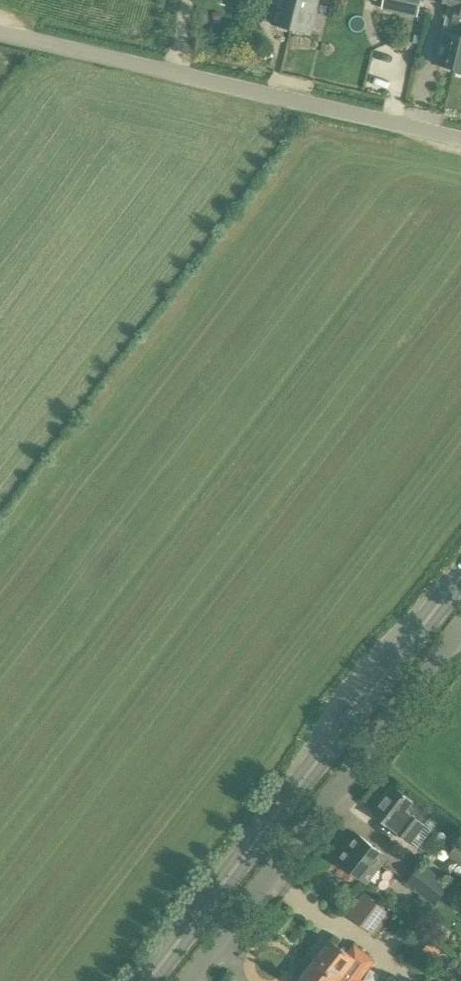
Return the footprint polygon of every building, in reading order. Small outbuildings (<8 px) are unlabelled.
[(268,20),(271,21),(272,19),(272,18),(276,19),(276,20),(277,22),(279,23),(281,26),(286,28),(290,25),(293,26),(299,0),(273,0),(268,20)] [(292,29),(294,30),(295,33),(304,36),(307,33),(308,33),(316,0),(299,0),(293,26),(292,29)] [(382,9),(418,17),(421,0),(384,0),(382,9)] [(435,0),(450,4),(443,29),(447,33),(439,65),(453,68),(460,41),(460,0),(435,0)] [(394,787),(374,814),(411,842),(431,815),(394,787)] [(359,833),(338,860),(368,883),(388,856),(359,833)] [(450,855),(460,864),(460,841),(450,855)] [(420,865),(407,882),(436,905),(449,887),(420,865)] [(348,914),(368,928),(383,908),(364,893),(348,914)] [(321,953),(314,962),(340,980),(362,980),(360,979),(374,959),(355,945),(349,953),(331,940),(330,941),(327,940),(319,951),(321,953)] [(314,962),(307,971),(305,969),(296,980),(297,980),(340,980),(314,962)]
